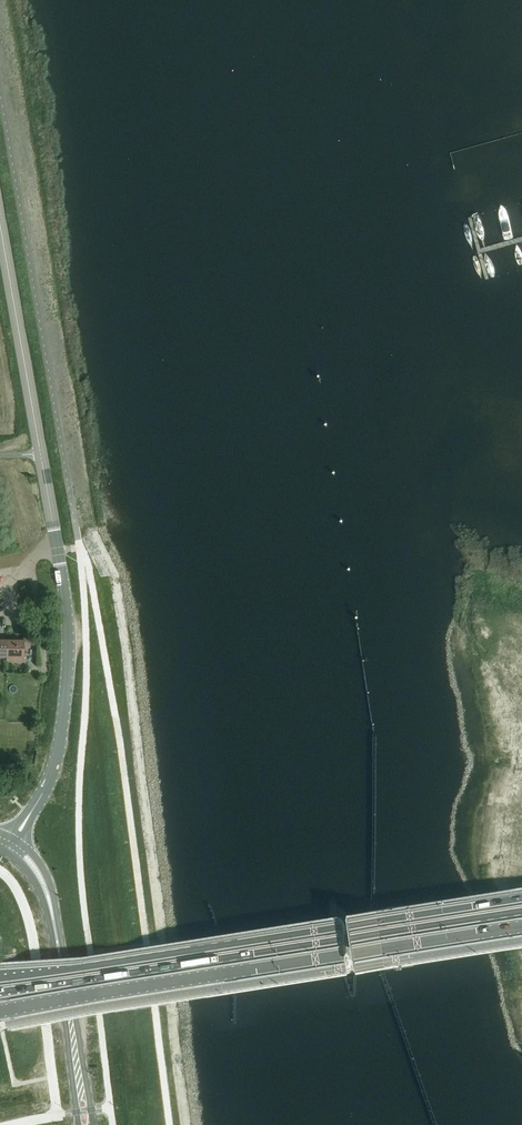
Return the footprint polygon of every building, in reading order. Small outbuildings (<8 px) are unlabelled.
[(30,638),(23,638),(23,640),(0,640),(0,656),(23,657),(23,645),(30,645),(30,638)]
